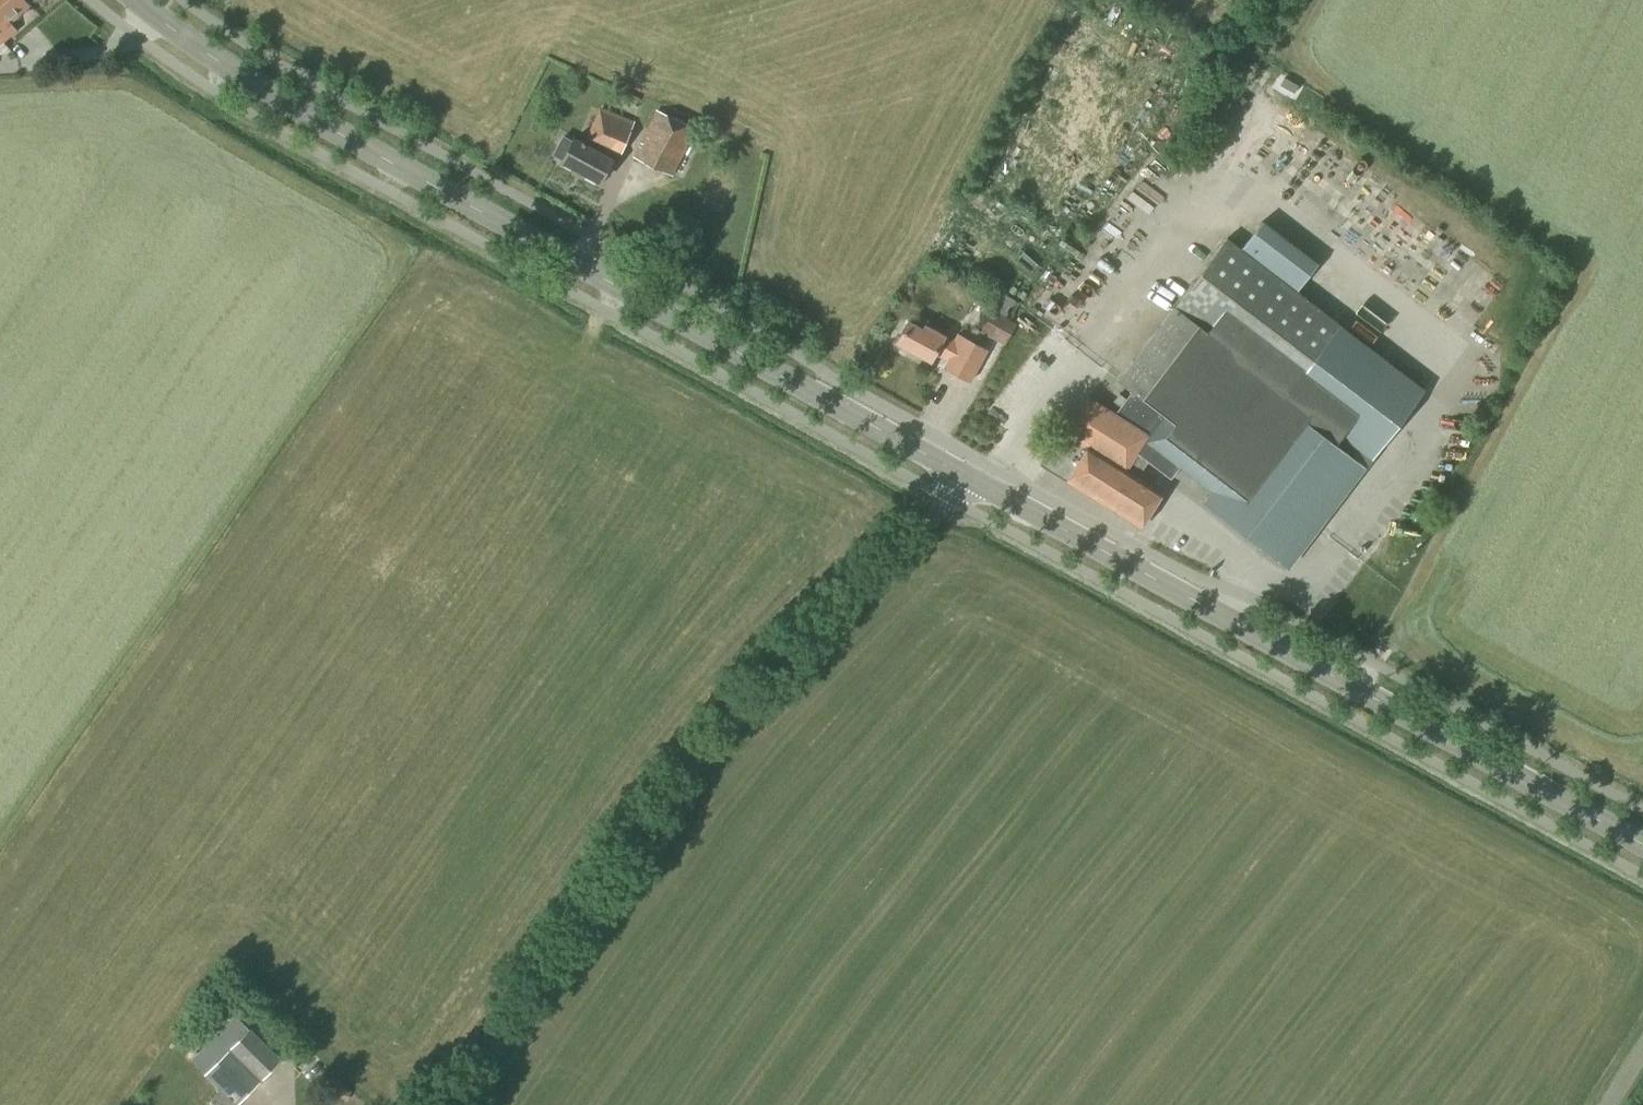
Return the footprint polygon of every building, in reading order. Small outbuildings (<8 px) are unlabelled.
[(2,43),(16,31),(9,23),(29,6),(23,0),(0,0),(0,41),(2,43)] [(572,139),(571,140),(562,135),(551,156),(561,161),(559,163),(598,184),(610,161),(616,164),(633,123),(598,109),(585,139),(600,146),(597,152),(572,139)] [(671,176),(695,129),(656,111),(633,158),(671,176)] [(1226,239),(1173,309),(1173,308),(1117,381),(1132,393),(1114,416),(1087,399),(1046,466),(1142,525),(1159,497),(1123,475),(1136,454),(1170,480),(1179,468),(1209,491),(1200,503),(1287,570),(1425,391),(1295,291),(1315,264),(1258,222),(1238,248),(1226,239)] [(1004,346),(1013,329),(990,317),(983,334),(1004,346)] [(922,330),(908,323),(896,345),(929,362),(933,355),(946,362),(942,369),(970,382),(987,351),(957,334),(953,340),(944,335),(943,337),(924,326),(922,330)] [(235,1016),(191,1061),(205,1074),(205,1075),(220,1090),(205,1104),(237,1104),(261,1081),(281,1060),(249,1029),(248,1030),(235,1016)] [(332,1085),(328,1095),(345,1103),(350,1092),(332,1085)]
